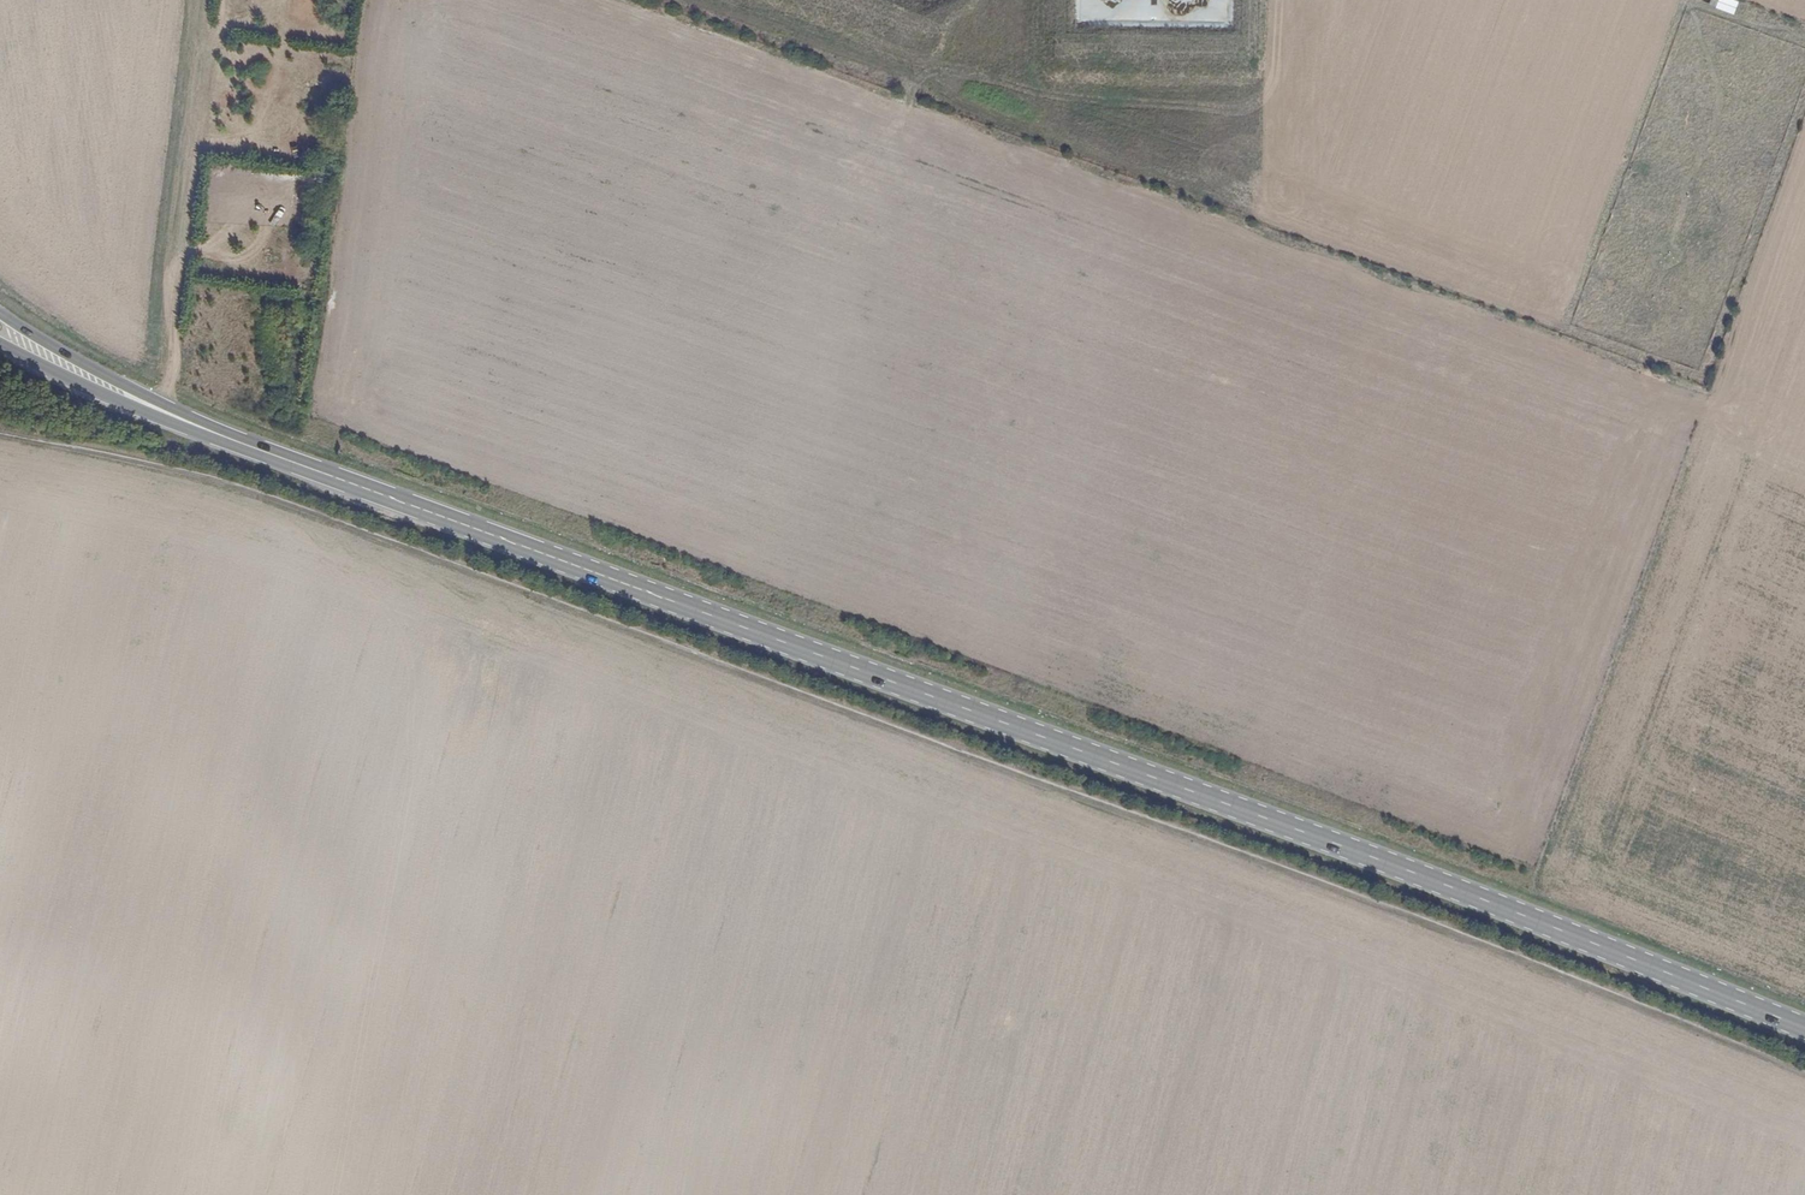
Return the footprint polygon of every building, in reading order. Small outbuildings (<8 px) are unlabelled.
[(1739,2),(1735,0),(1719,0),(1716,8),(1734,14),(1739,2)]
